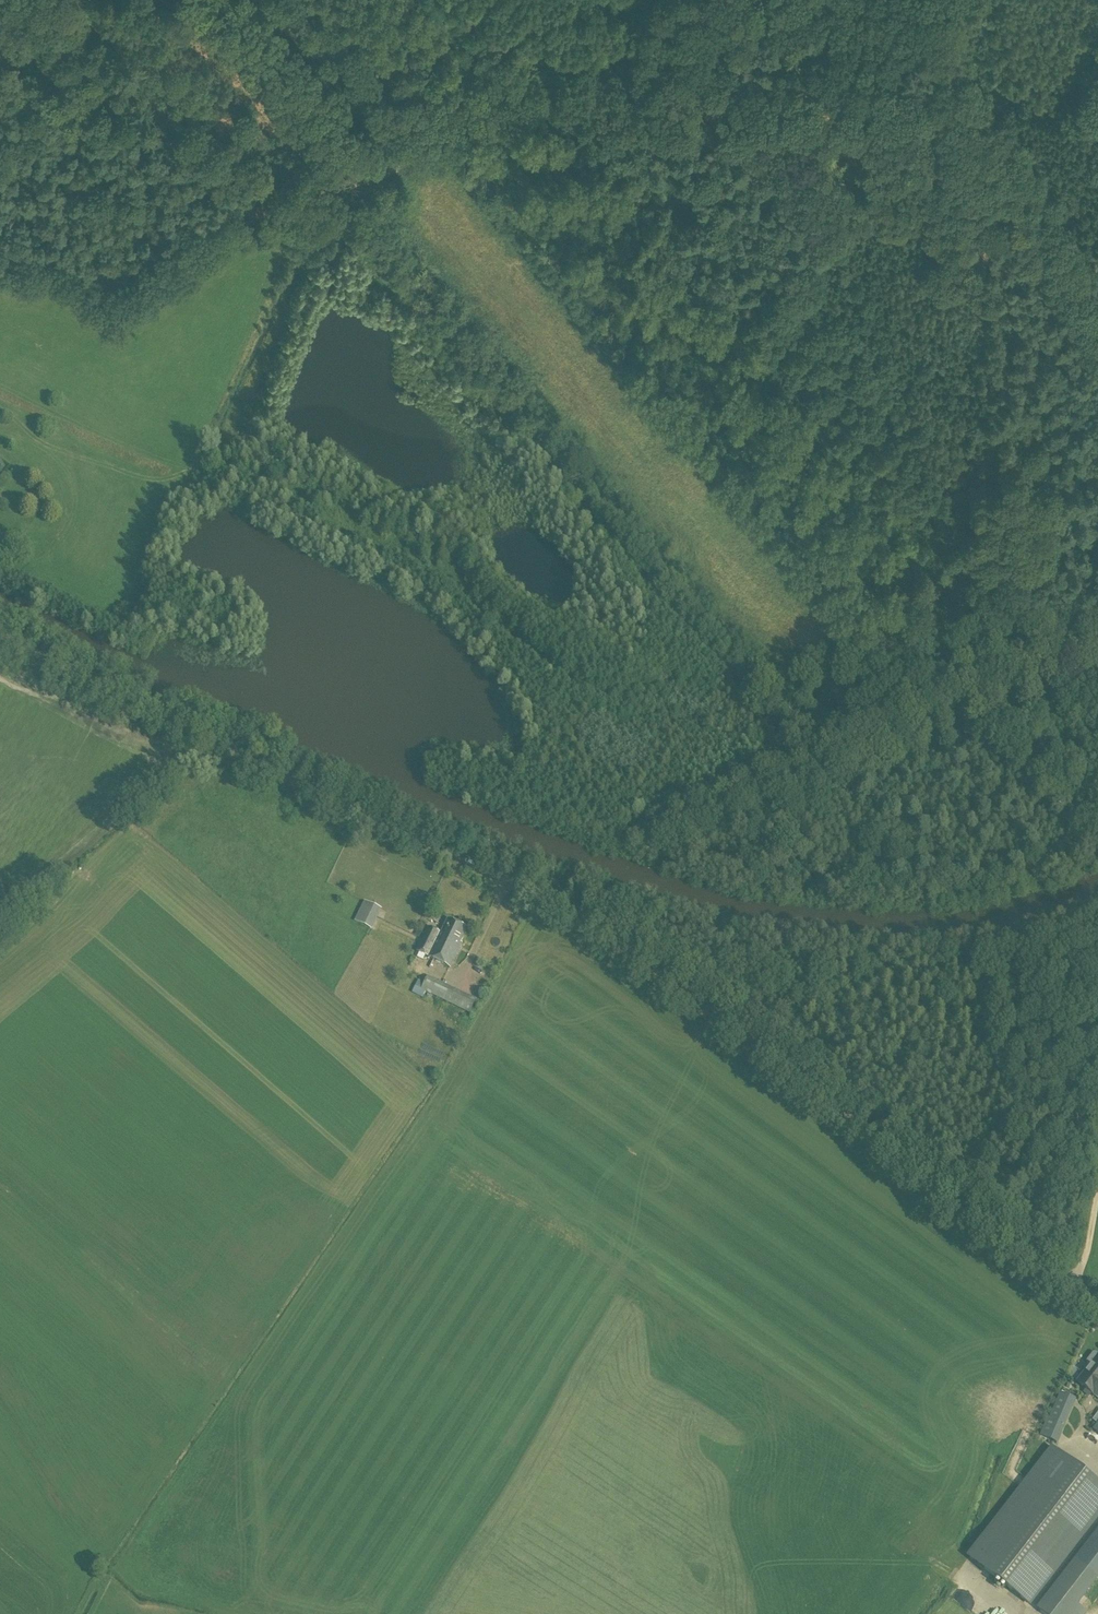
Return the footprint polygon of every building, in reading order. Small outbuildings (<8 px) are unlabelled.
[(366,900),(359,920),(377,927),(384,906),(366,900)] [(460,943),(467,929),(447,919),(441,933),(429,928),(417,952),(450,968),(462,944),(460,943)] [(445,1002),(452,988),(428,976),(421,990),(445,1002)] [(1096,1353),(1093,1352),(1086,1361),(1087,1364),(1089,1366),(1077,1382),(1097,1398),(1097,1354),(1096,1353)] [(1057,1444),(1076,1399),(1060,1392),(1049,1418),(1047,1417),(1039,1436),(1057,1444)] [(1097,1518),(1097,1484),(1051,1447),(966,1556),(1000,1582),(1031,1605),(1097,1518)] [(1036,1609),(1043,1613),(1071,1613),(1097,1579),(1097,1529),(1036,1609)]
